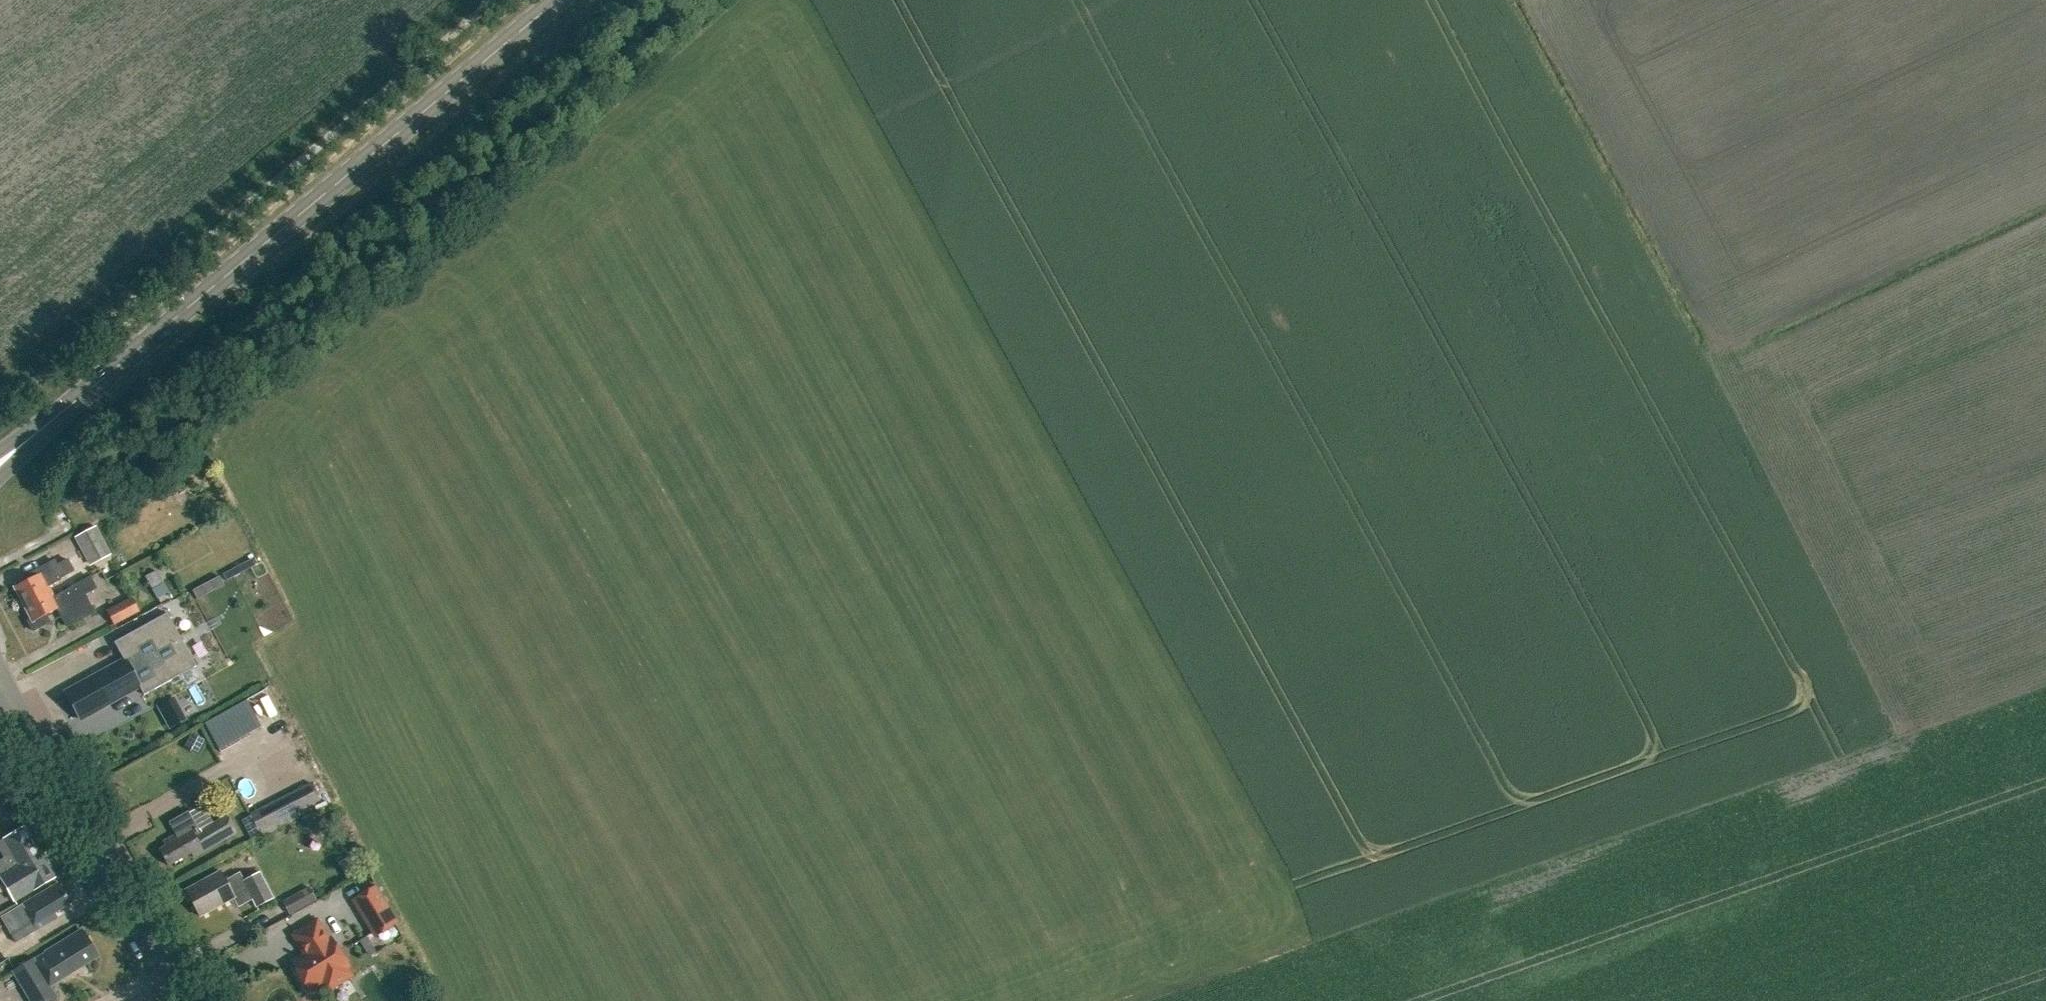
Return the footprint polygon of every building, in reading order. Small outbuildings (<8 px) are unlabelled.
[(71,535),(86,564),(106,553),(92,525),(71,535)] [(14,587),(23,605),(50,590),(48,586),(60,580),(59,578),(73,571),(67,560),(57,565),(54,560),(38,569),(40,573),(14,587)] [(102,575),(108,594),(131,587),(125,568),(102,575)] [(155,570),(144,576),(156,597),(167,591),(155,570)] [(26,621),(31,631),(47,623),(44,616),(57,609),(66,627),(94,612),(84,594),(95,588),(90,578),(72,587),(72,588),(54,597),(50,590),(23,605),(30,619),(26,621)] [(105,610),(112,624),(137,611),(129,597),(105,610)] [(65,693),(67,693),(81,718),(79,719),(80,720),(81,719),(139,687),(144,695),(196,667),(166,613),(114,642),(124,660),(66,691),(64,693),(65,693)] [(190,733),(186,741),(201,748),(205,741),(190,733)] [(249,813),(260,835),(299,816),(296,810),(320,799),(311,781),(249,813)] [(165,846),(159,850),(168,865),(190,853),(193,857),(203,851),(236,833),(226,816),(198,832),(187,812),(169,822),(176,834),(163,842),(165,846)] [(19,866),(40,854),(24,826),(3,839),(0,841),(0,850),(4,858),(0,860),(0,874),(18,864),(19,866)] [(6,888),(14,901),(33,889),(34,890),(54,877),(40,854),(19,866),(0,877),(0,892),(6,888)] [(239,873),(224,881),(219,871),(185,890),(199,916),(233,898),(238,907),(252,899),(256,907),(272,899),(258,872),(243,880),(239,873)] [(347,896),(372,936),(395,922),(370,881),(347,896)] [(0,917),(0,919),(10,936),(15,943),(36,930),(57,918),(54,913),(70,903),(58,882),(0,917)] [(289,916),(316,901),(308,888),(281,902),(289,916)] [(322,981),(327,989),(349,975),(344,967),(346,966),(330,940),(328,941),(316,922),(294,935),(306,954),(293,962),(309,989),(322,981)] [(48,985),(97,955),(81,930),(46,952),(47,953),(33,961),(33,960),(14,972),(32,1000),(49,1000),(56,997),(48,985)]
